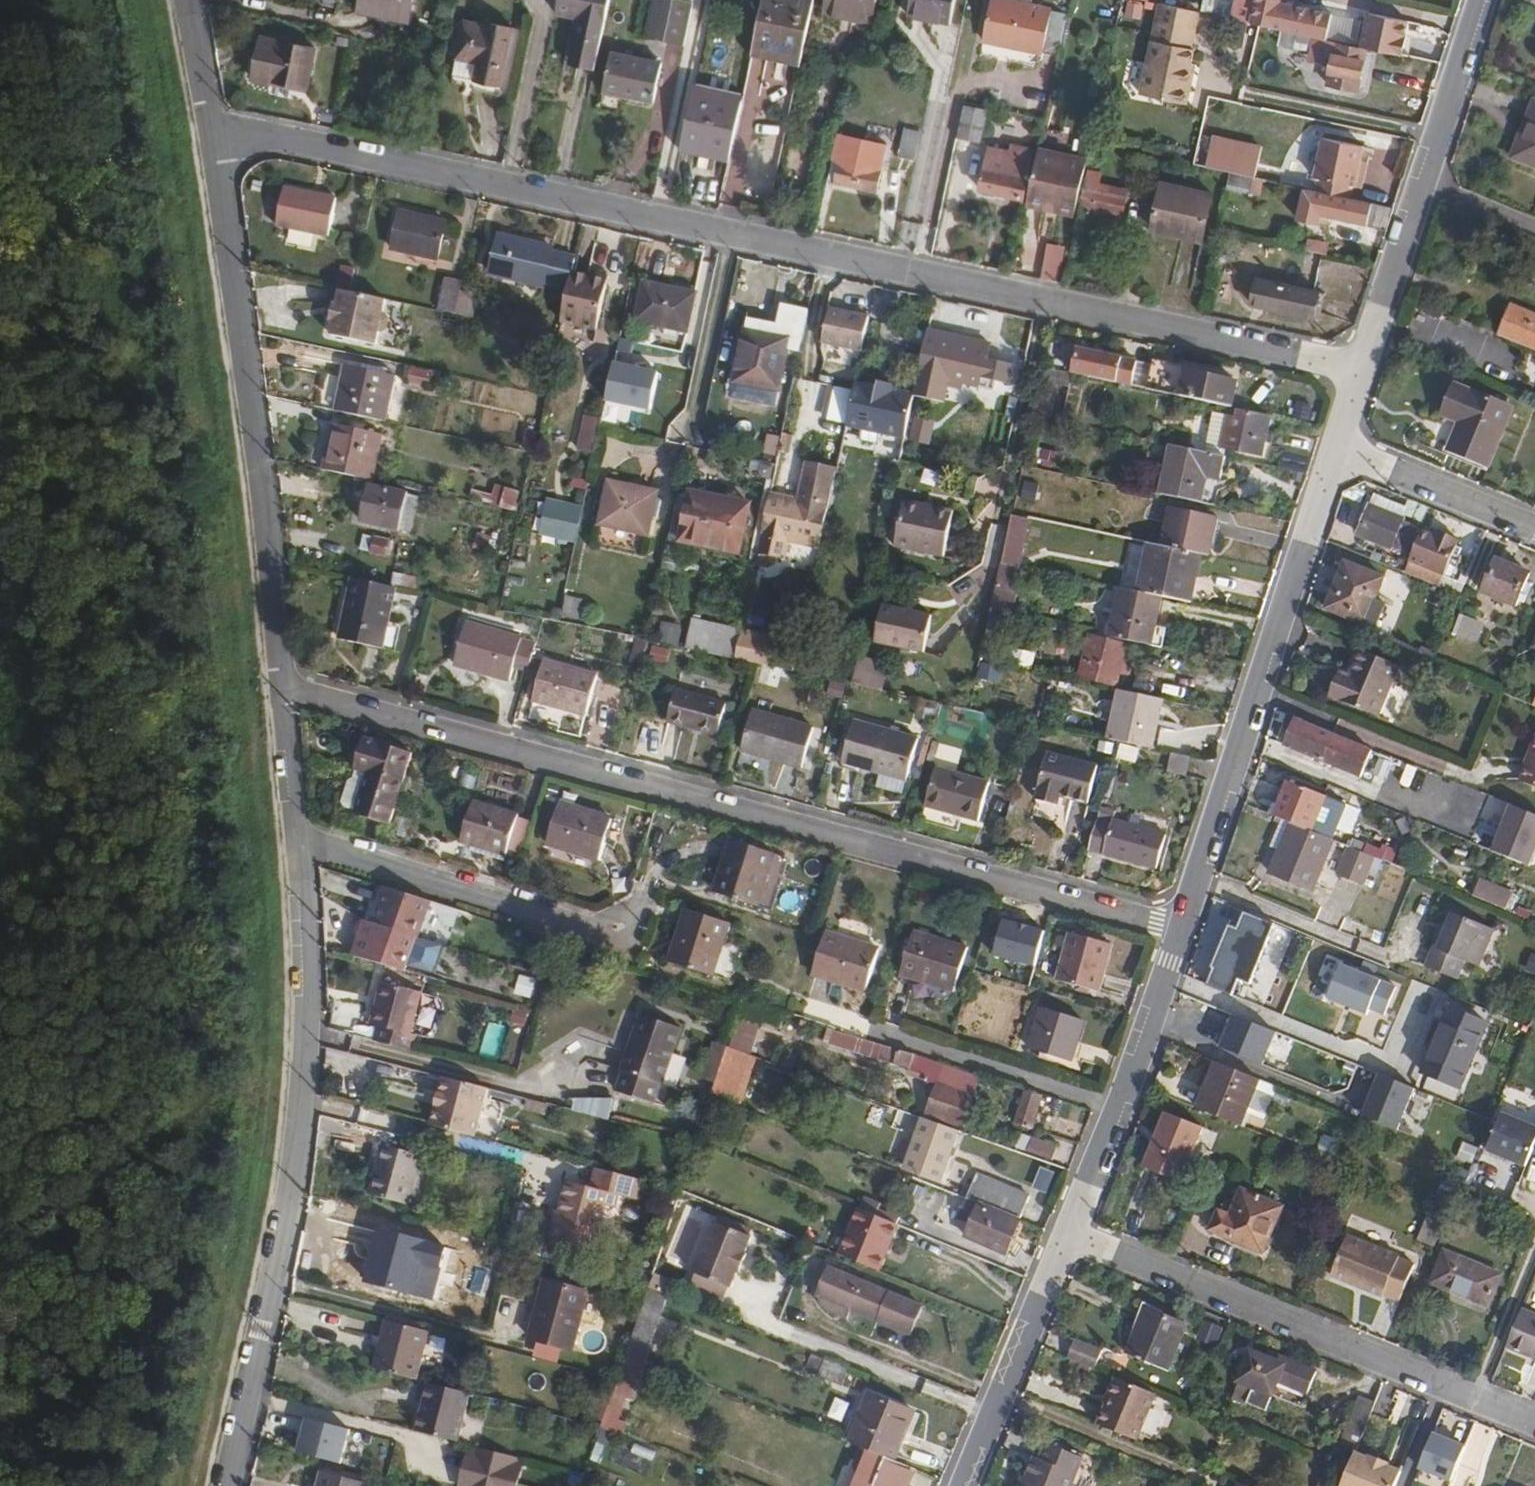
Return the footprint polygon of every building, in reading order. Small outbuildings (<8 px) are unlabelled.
[(355,11),(408,21),(412,0),(357,0),(355,11)] [(553,13),(570,16),(577,17),(568,56),(594,61),(607,0),(556,0),(553,13)] [(683,45),(693,0),(691,0),(676,0),(667,42),(683,45)] [(798,65),(811,0),(761,0),(749,55),(798,65)] [(821,11),(870,21),(874,0),(824,0),(821,11)] [(905,14),(946,23),(951,0),(908,0),(905,14)] [(1006,0),(989,0),(980,38),(1056,54),(1064,11),(1028,4),(1009,1),(1006,0)] [(1251,22),(1259,24),(1288,31),(1311,35),(1313,30),(1328,33),(1332,13),(1280,2),(1280,0),(1256,0),(1251,22)] [(1372,3),(1362,41),(1404,51),(1414,14),(1372,3)] [(561,62),(592,69),(594,61),(568,56),(577,17),(570,16),(561,62)] [(463,18),(455,57),(476,62),(474,78),(500,83),(505,60),(501,57),(509,25),(485,19),(485,23),(463,18)] [(1188,72),(1190,63),(1192,48),(1189,48),(1193,31),(1153,23),(1139,94),(1185,103),(1192,72),(1188,72)] [(315,30),(299,26),(298,32),(278,28),(275,42),(259,39),(250,80),(304,91),(313,49),(311,49),(315,30)] [(1314,36),(1311,35),(1288,31),(1286,43),(1308,48),(1312,49),(1314,36)] [(1326,38),(1314,36),(1312,49),(1323,51),(1325,41),(1326,38)] [(1325,41),(1323,51),(1322,55),(1331,58),(1329,68),(1325,85),(1357,92),(1365,49),(1325,41)] [(1312,49),(1308,48),(1306,60),(1305,63),(1329,68),(1331,58),(1322,55),(1323,51),(1312,49)] [(611,53),(603,92),(654,103),(662,64),(611,53)] [(1305,63),(1306,60),(1281,54),(1277,68),(1302,74),(1305,63)] [(681,148),(728,158),(740,100),(693,91),(681,148)] [(1510,157),(1534,167),(1534,103),(1531,102),(1510,157)] [(961,104),(953,140),(977,144),(985,108),(961,104)] [(897,156),(912,159),(918,132),(903,129),(897,156)] [(829,182),(873,191),(882,147),(837,138),(829,182)] [(1316,175),(1313,189),(1349,197),(1352,182),(1358,159),(1366,161),(1369,148),(1322,138),(1314,174),(1316,175)] [(1008,157),(988,153),(979,189),(1021,198),(1026,179),(1023,178),(1030,147),(1012,144),(1011,149),(1008,157)] [(989,145),(988,153),(1008,157),(1011,149),(989,145)] [(1036,150),(1025,202),(1074,212),(1085,160),(1036,150)] [(1361,183),(1366,161),(1358,159),(1352,182),(1361,183)] [(1091,167),(1081,214),(1091,216),(1120,222),(1127,186),(1097,180),(1099,169),(1091,167)] [(1229,172),(1225,191),(1261,198),(1264,179),(1229,172)] [(1160,179),(1148,232),(1204,244),(1215,190),(1160,179)] [(281,187),(273,224),(325,236),(333,197),(281,187)] [(1318,225),(1320,222),(1322,213),(1332,215),(1367,223),(1366,227),(1385,231),(1392,208),(1305,190),(1298,221),(1318,225)] [(398,211),(390,246),(435,257),(445,221),(398,211)] [(1322,213),(1320,222),(1329,224),(1332,215),(1322,213)] [(1091,216),(1081,214),(1079,223),(1089,226),(1091,216)] [(570,272),(573,256),(549,250),(549,248),(495,237),(488,273),(566,290),(570,272)] [(1307,238),(1305,250),(1325,255),(1328,243),(1307,238)] [(1062,276),(1064,244),(1033,242),(1031,274),(1062,276)] [(339,267),(335,286),(348,290),(351,269),(339,267)] [(566,290),(559,321),(596,329),(606,280),(570,272),(566,290)] [(438,310),(454,313),(459,291),(461,280),(445,277),(438,310)] [(1256,280),(1251,304),(1313,316),(1318,293),(1256,280)] [(644,281),(637,320),(685,330),(693,291),(644,281)] [(459,291),(454,313),(467,316),(471,294),(459,291)] [(1501,335),(1534,349),(1534,316),(1512,307),(1501,335)] [(870,316),(831,309),(824,349),(863,356),(870,316)] [(744,328),(733,379),(779,389),(789,338),(744,328)] [(926,332),(920,362),(948,368),(946,378),(993,388),(995,378),(1008,381),(1012,366),(985,359),(988,346),(926,332)] [(1136,361),(1075,349),(1070,372),(1131,384),(1136,361)] [(657,371),(614,361),(605,399),(648,409),(657,371)] [(1151,365),(1146,388),(1231,406),(1235,383),(1151,365)] [(342,366),(332,412),(383,423),(393,377),(342,366)] [(876,384),(854,379),(846,422),(862,426),(860,437),(879,441),(881,430),(904,435),(913,392),(895,388),(896,382),(877,378),(876,384)] [(1449,381),(1436,412),(1454,420),(1443,447),(1482,462),(1506,403),(1449,381)] [(1040,384),(1033,413),(1047,416),(1053,387),(1040,384)] [(1234,418),(1225,416),(1219,447),(1259,455),(1266,417),(1236,411),(1234,418)] [(596,450),(600,415),(581,413),(576,447),(596,450)] [(1216,413),(1208,452),(1218,455),(1219,447),(1225,416),(1216,413)] [(329,425),(318,471),(367,481),(376,435),(329,425)] [(1170,445),(1161,494),(1198,502),(1203,476),(1219,479),(1224,456),(1218,455),(1208,452),(1170,445)] [(798,501),(768,494),(760,536),(819,548),(835,472),(805,466),(798,501)] [(650,520),(654,499),(655,493),(607,483),(599,523),(601,524),(647,533),(650,520)] [(358,522),(396,531),(403,495),(366,487),(358,522)] [(691,491),(680,541),(738,552),(750,503),(691,491)] [(403,495),(396,531),(408,534),(415,497),(403,495)] [(583,506),(546,498),(538,533),(574,542),(583,506)] [(660,500),(654,499),(650,520),(655,521),(660,500)] [(903,502),(893,546),(942,557),(952,512),(903,502)] [(1370,505),(1358,535),(1393,548),(1394,547),(1409,552),(1419,528),(1404,522),(1404,520),(1370,505)] [(1170,510),(1162,545),(1201,553),(1208,555),(1216,519),(1170,510)] [(1011,513),(1008,527),(1000,562),(1016,566),(1026,517),(1011,513)] [(1464,539),(1426,526),(1408,573),(1444,587),(1464,539)] [(1162,545),(1147,542),(1137,592),(1159,596),(1190,603),(1201,553),(1162,545)] [(1497,560),(1484,594),(1516,606),(1528,573),(1497,560)] [(1016,566),(1000,562),(990,611),(1016,616),(1020,595),(1014,592),(1020,567),(1016,566)] [(1347,563),(1329,609),(1375,628),(1384,606),(1375,603),(1384,578),(1347,563)] [(395,589),(354,580),(341,641),(382,649),(395,589)] [(1117,588),(1107,635),(1160,646),(1164,625),(1153,624),(1159,596),(1137,592),(1117,588)] [(564,597),(560,614),(578,617),(581,600),(564,597)] [(881,602),(873,640),(922,650),(930,613),(881,602)] [(1462,610),(1454,633),(1477,642),(1486,620),(1462,610)] [(1016,616),(990,611),(986,627),(1018,634),(1022,618),(1016,616)] [(513,669),(529,673),(529,672),(536,644),(464,628),(455,667),(510,680),(513,669)] [(734,659),(752,663),(769,667),(774,643),(739,635),(734,659)] [(1114,684),(1116,673),(1120,658),(1122,645),(1089,637),(1080,676),(1114,684)] [(774,643),(769,667),(793,672),(798,648),(774,643)] [(1355,647),(1344,674),(1349,675),(1361,649),(1355,647)] [(1349,675),(1344,674),(1334,699),(1380,717),(1402,667),(1361,649),(1349,675)] [(857,658),(855,670),(886,676),(888,664),(857,658)] [(1120,658),(1116,673),(1124,674),(1127,660),(1120,658)] [(542,675),(539,685),(535,701),(588,714),(598,675),(546,663),(542,675)] [(855,670),(852,684),(883,690),(886,676),(855,670)] [(529,673),(527,682),(539,685),(542,675),(529,672),(529,673)] [(1119,690),(1108,739),(1118,740),(1151,748),(1161,699),(1119,690)] [(678,691),(671,720),(721,733),(729,703),(678,691)] [(756,710),(745,751),(806,766),(816,725),(756,710)] [(1295,721),(1285,746),(1365,780),(1375,754),(1295,721)] [(855,724),(845,765),(909,781),(919,740),(855,724)] [(367,774),(357,808),(355,813),(390,823),(413,749),(364,736),(354,770),(357,771),(367,774)] [(1517,780),(1534,786),(1534,737),(1517,780)] [(1040,786),(1038,795),(1058,800),(1060,792),(1091,800),(1101,764),(1047,750),(1038,786),(1040,786)] [(1168,771),(1185,775),(1189,759),(1172,754),(1168,771)] [(939,762),(929,802),(982,815),(993,776),(939,762)] [(347,805),(357,808),(367,774),(357,771),(355,779),(351,781),(344,801),(347,805)] [(1290,782),(1275,816),(1281,818),(1311,830),(1325,796),(1290,782)] [(472,798),(460,839),(478,845),(475,851),(505,860),(519,812),(472,798)] [(559,802),(547,842),(600,857),(612,817),(559,802)] [(1496,852),(1533,869),(1534,863),(1534,815),(1515,808),(1496,852)] [(1099,810),(1090,845),(1158,863),(1167,829),(1142,822),(1133,820),(1099,810)] [(1133,820),(1142,822),(1143,816),(1135,814),(1133,820)] [(1311,830),(1281,818),(1269,847),(1279,851),(1271,874),(1314,891),(1335,840),(1311,830)] [(731,866),(723,894),(756,904),(772,850),(731,838),(724,863),(725,864),(731,866)] [(1377,876),(1384,859),(1351,847),(1340,875),(1363,884),(1367,872),(1377,876)] [(716,891),(723,894),(731,866),(725,864),(716,891)] [(1478,879),(1472,895),(1505,908),(1511,892),(1478,879)] [(381,885),(375,904),(379,905),(385,886),(381,885)] [(379,905),(375,904),(370,922),(409,933),(421,920),(427,899),(385,886),(379,905)] [(684,938),(676,964),(711,974),(728,922),(686,909),(678,936),(679,936),(684,938)] [(1442,928),(1426,967),(1458,980),(1466,961),(1479,966),(1494,929),(1453,912),(1446,930),(1442,928)] [(1293,933),(1246,915),(1241,930),(1228,925),(1212,967),(1217,969),(1211,985),(1265,1006),(1293,933)] [(370,922),(360,918),(356,933),(366,936),(370,922)] [(356,933),(349,956),(405,971),(412,948),(409,933),(370,922),(366,936),(356,933)] [(1046,932),(1004,922),(995,958),(1038,968),(1046,932)] [(916,929),(903,973),(958,989),(971,946),(916,929)] [(1073,931),(1060,977),(1100,989),(1113,941),(1073,931)] [(827,932),(815,972),(843,981),(844,978),(868,986),(880,948),(827,932)] [(672,963),(676,964),(684,938),(679,936),(672,963)] [(1398,985),(1342,962),(1327,999),(1368,1015),(1370,1010),(1385,1016),(1398,985)] [(335,1017),(332,1031),(370,1040),(374,1025),(370,1024),(380,981),(339,972),(328,1015),(335,1017)] [(1492,1011),(1448,994),(1444,1004),(1450,1006),(1487,1021),(1492,1011)] [(639,1013),(621,1070),(661,1084),(680,1027),(678,1026),(683,1012),(645,1000),(641,1014),(639,1013)] [(1044,1006),(1032,1046),(1072,1059),(1085,1018),(1044,1006)] [(1487,1021),(1450,1006),(1422,1070),(1460,1085),(1487,1021)] [(744,1007),(730,1046),(753,1054),(765,1015),(744,1007)] [(1263,1027),(1233,1015),(1220,1049),(1249,1060),(1263,1027)] [(834,1030),(830,1042),(927,1077),(925,1084),(935,1087),(927,1112),(963,1123),(978,1076),(859,1037),(834,1030)] [(1280,1037),(1273,1055),(1291,1062),(1299,1044),(1280,1037)] [(720,1064),(726,1045),(716,1042),(709,1060),(720,1064)] [(714,1081),(710,1093),(743,1104),(760,1057),(753,1054),(730,1046),(726,1045),(720,1064),(714,1081)] [(714,1081),(720,1064),(709,1060),(704,1078),(714,1081)] [(1213,1060),(1195,1106),(1238,1123),(1257,1077),(1213,1060)] [(1418,1089),(1382,1075),(1364,1116),(1402,1131),(1418,1089)] [(1248,1102),(1263,1107),(1271,1084),(1257,1079),(1248,1102)] [(463,1081),(450,1129),(495,1141),(507,1093),(463,1081)] [(1024,1088),(1013,1120),(1030,1126),(1040,1093),(1024,1088)] [(612,1097),(576,1095),(576,1114),(611,1115),(612,1097)] [(1163,1110),(1142,1165),(1179,1179),(1200,1125),(1163,1110)] [(1501,1112),(1487,1149),(1525,1164),(1534,1140),(1534,1126),(1501,1112)] [(958,1128),(922,1115),(903,1167),(939,1179),(958,1128)] [(1033,1139),(1028,1153),(1053,1162),(1057,1148),(1033,1139)] [(377,1143),(364,1194),(404,1204),(416,1153),(377,1143)] [(1514,1188),(1522,1164),(1480,1149),(1472,1174),(1514,1188)] [(641,1178),(595,1166),(590,1186),(568,1180),(557,1222),(551,1222),(547,1238),(593,1249),(605,1205),(608,1191),(619,1194),(636,1199),(641,1178)] [(973,1173),(964,1195),(1018,1217),(1027,1195),(973,1173)] [(1230,1215),(1218,1210),(1211,1228),(1262,1249),(1279,1206),(1240,1190),(1230,1215)] [(608,1191),(605,1205),(616,1207),(619,1194),(608,1191)] [(1018,1217),(964,1195),(956,1218),(970,1224),(965,1236),(1004,1251),(1018,1217)] [(860,1201),(858,1206),(895,1222),(898,1216),(860,1201)] [(858,1206),(839,1252),(877,1268),(895,1222),(858,1206)] [(1446,1213),(1430,1206),(1418,1237),(1434,1244),(1446,1213)] [(750,1234),(713,1220),(693,1270),(730,1284),(736,1268),(739,1269),(746,1251),(744,1250),(750,1234)] [(376,1228),(362,1285),(415,1299),(429,1241),(376,1228)] [(1398,1253),(1346,1232),(1330,1272),(1382,1294),(1383,1292),(1399,1299),(1414,1262),(1398,1255),(1398,1253)] [(1444,1249),(1432,1280),(1488,1303),(1501,1272),(1444,1249)] [(920,1304),(828,1266),(816,1295),(818,1295),(820,1303),(822,1306),(826,1309),(846,1317),(850,1308),(909,1333),(920,1304)] [(543,1279),(528,1336),(569,1346),(584,1289),(543,1279)] [(1145,1306),(1126,1354),(1166,1371),(1186,1323),(1145,1306)] [(1506,1346),(1534,1358),(1534,1312),(1522,1306),(1506,1346)] [(383,1318),(370,1367),(415,1378),(428,1329),(383,1318)] [(1088,1355),(1089,1357),(1111,1365),(1115,1367),(1120,1354),(1092,1342),(1088,1355)] [(1251,1387),(1245,1402),(1265,1410),(1276,1381),(1305,1392),(1314,1369),(1266,1350),(1263,1357),(1248,1351),(1236,1380),(1251,1387)] [(842,1381),(849,1364),(826,1354),(825,1357),(813,1351),(808,1366),(842,1381)] [(1086,1364),(1108,1373),(1111,1365),(1089,1357),(1086,1364)] [(1120,1369),(1117,1376),(1155,1392),(1158,1384),(1120,1369)] [(1117,1376),(1098,1423),(1137,1438),(1140,1432),(1155,1392),(1117,1376)] [(421,1401),(413,1430),(455,1441),(467,1392),(429,1382),(424,1401),(421,1401)] [(622,1395),(611,1391),(599,1425),(611,1430),(622,1395)] [(860,1418),(851,1440),(868,1447),(894,1456),(912,1409),(869,1392),(860,1418)] [(1356,1447),(1375,1401),(1358,1395),(1340,1440),(1341,1441),(1356,1447)] [(852,1414),(844,1436),(851,1440),(860,1418),(852,1414)] [(304,1417),(295,1450),(340,1462),(349,1429),(304,1417)] [(1419,1458),(1454,1472),(1464,1446),(1430,1432),(1419,1458)] [(1341,1441),(1332,1463),(1347,1469),(1356,1449),(1356,1447),(1341,1441)] [(450,1485),(497,1485),(505,1453),(462,1442),(450,1485)] [(1045,1442),(1040,1453),(1070,1465),(1074,1453),(1045,1442)] [(868,1447),(852,1485),(906,1485),(915,1465),(868,1447)] [(1342,1481),(1355,1485),(1395,1485),(1402,1467),(1386,1460),(1388,1457),(1374,1451),(1372,1455),(1356,1449),(1347,1469),(1342,1481)] [(1021,1485),(1062,1485),(1070,1465),(1040,1453),(1039,1458),(1033,1456),(1021,1485)] [(309,1485),(360,1485),(361,1481),(314,1468),(309,1485)]
